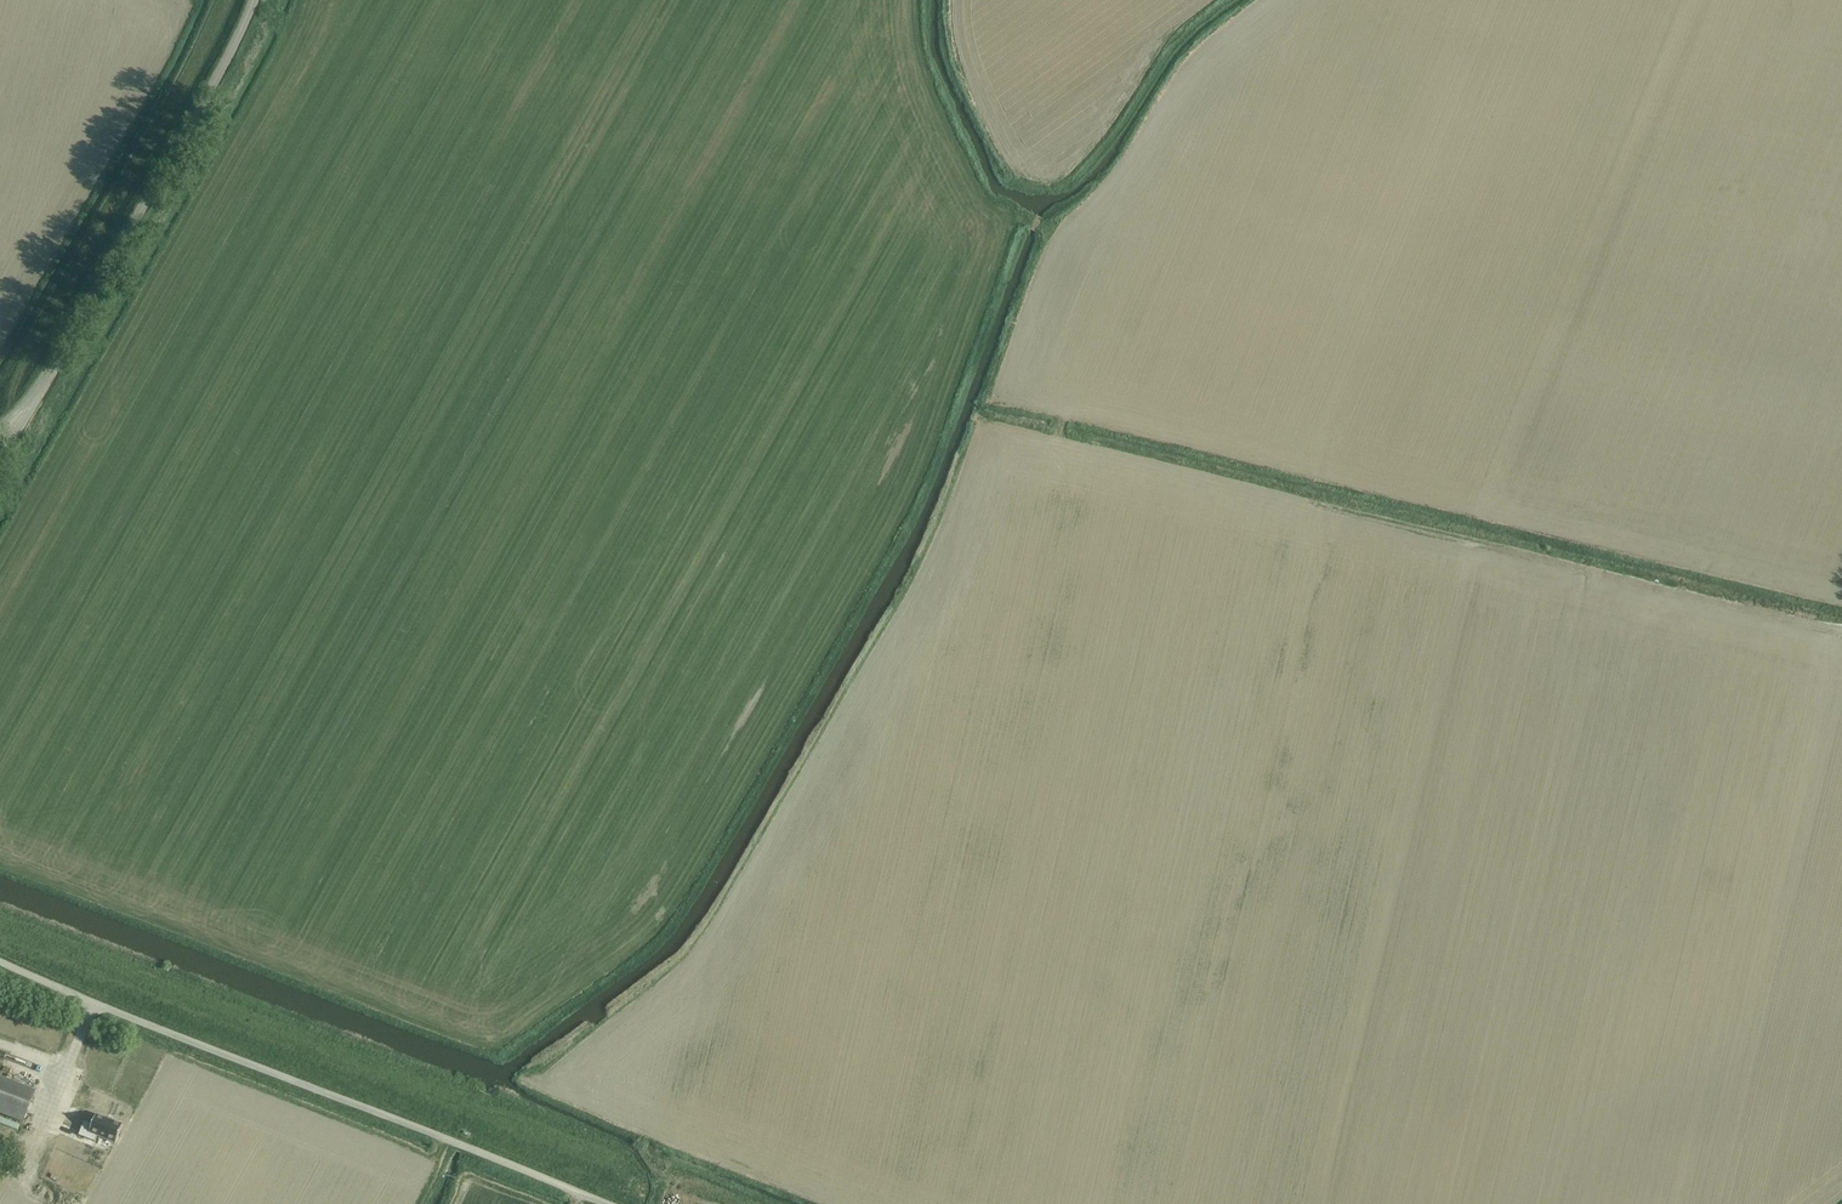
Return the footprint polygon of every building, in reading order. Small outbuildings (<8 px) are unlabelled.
[(36,1091),(0,1077),(0,1114),(24,1123),(36,1091)] [(116,1144),(123,1125),(96,1114),(92,1124),(84,1121),(78,1135),(95,1142),(97,1136),(116,1144)]
